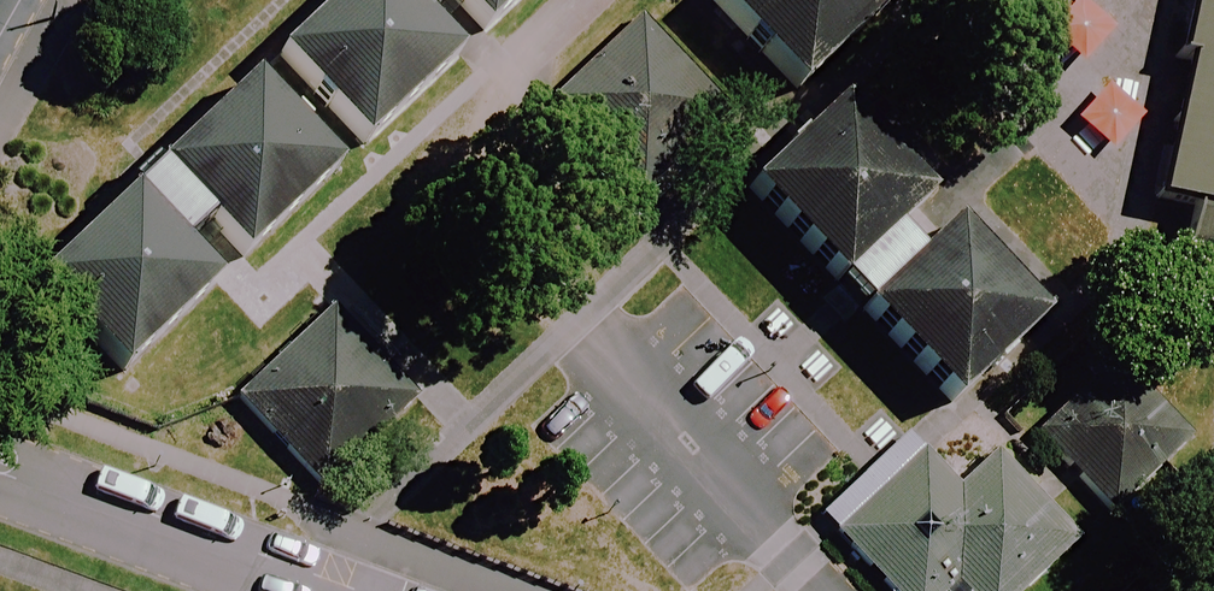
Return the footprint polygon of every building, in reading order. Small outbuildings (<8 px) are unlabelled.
[(295,46),(380,134),(471,47),(440,14),(454,0),(343,0),(295,46)] [(499,24),(524,0),(475,0),(499,24)] [(876,0),(702,0),(791,94),(883,7),(876,0)] [(1159,195),(1213,205),(1213,0),(1197,0),(1159,195)] [(731,122),(636,22),(544,108),(638,208),(731,122)] [(355,162),(269,72),(144,185),(200,242),(224,217),(259,253),(355,162)] [(923,194),(828,95),(736,181),(831,281),(923,194)] [(200,242),(144,185),(46,281),(131,375),(232,275),(200,242)] [(1038,323),(944,223),(851,310),(946,410),(1038,323)] [(384,357),(328,299),(230,395),(315,490),(417,389),(384,357)] [(1192,451),(1106,360),(1029,431),(1116,523),(1192,451)] [(968,448),(875,534),(929,590),(1016,590),(1063,548),(968,448)]
